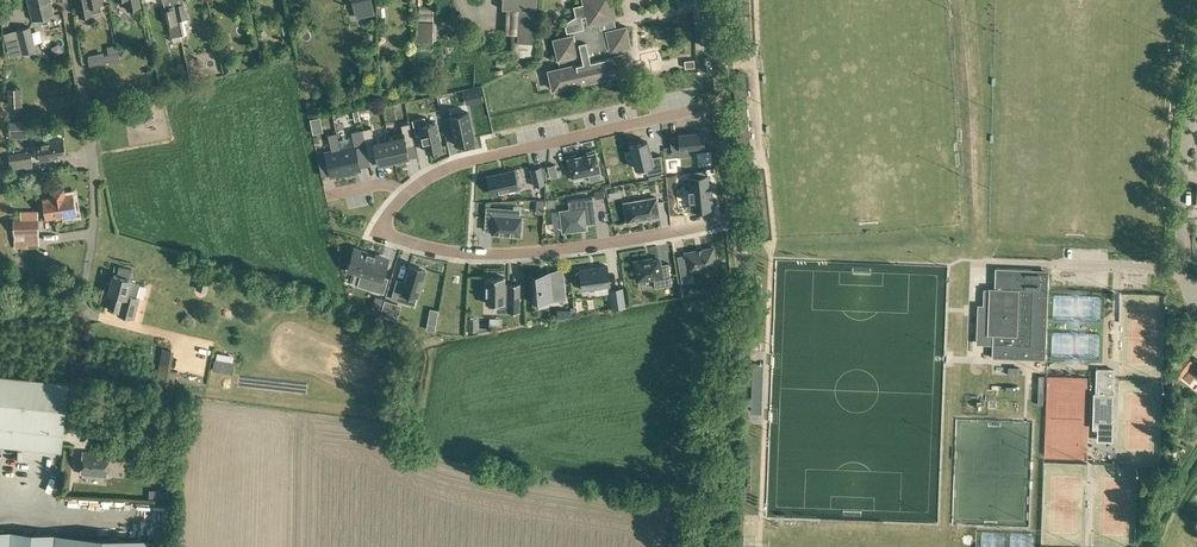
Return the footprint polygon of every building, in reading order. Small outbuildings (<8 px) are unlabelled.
[(54,15),(51,1),(52,1),(52,0),(28,0),(33,20),(54,15)] [(79,15),(92,12),(102,10),(101,3),(102,2),(101,0),(76,0),(79,15)] [(126,9),(140,7),(138,0),(125,0),(126,9)] [(173,0),(156,0),(157,2),(163,0),(171,37),(180,35),(173,0)] [(180,35),(187,34),(184,22),(188,21),(187,18),(188,18),(185,3),(184,3),(183,0),(173,0),(180,35)] [(354,12),(372,8),(371,0),(352,0),(354,12)] [(502,8),(506,8),(505,33),(517,33),(517,41),(519,41),(518,56),(535,57),(535,43),(537,0),(503,0),(502,8)] [(613,18),(615,17),(611,0),(583,0),(584,4),(574,6),(576,17),(571,19),(568,21),(567,24),(566,28),(567,31),(570,30),(571,35),(553,39),(558,59),(559,66),(547,69),(551,90),(571,85),(607,77),(606,71),(611,70),(612,76),(626,72),(622,53),(617,54),(616,49),(631,46),(626,26),(615,28),(613,18)] [(424,20),(423,40),(438,41),(438,20),(424,20)] [(216,41),(214,33),(212,25),(204,26),(206,35),(208,34),(210,43),(216,41)] [(17,29),(23,53),(35,50),(29,26),(17,29)] [(43,54),(58,52),(54,28),(39,31),(43,54)] [(448,32),(441,35),(444,40),(450,37),(448,32)] [(120,57),(125,58),(132,48),(124,43),(119,50),(120,57)] [(106,62),(120,59),(117,44),(107,47),(108,54),(104,55),(106,62)] [(685,67),(695,66),(694,59),(684,60),(685,67)] [(170,80),(167,78),(164,79),(162,82),(163,86),(167,87),(170,86),(171,83),(170,80)] [(8,106),(23,105),(22,87),(7,87),(8,106)] [(468,111),(450,115),(456,143),(475,139),(468,111)] [(440,149),(434,123),(425,125),(423,118),(411,121),(414,137),(421,135),(425,153),(440,149)] [(10,138),(15,138),(15,133),(27,133),(27,121),(10,122),(10,138)] [(389,135),(395,161),(396,161),(397,163),(407,161),(406,159),(410,158),(407,145),(415,143),(410,122),(401,124),(403,132),(389,135)] [(393,162),(395,161),(389,135),(374,139),(371,126),(362,128),(370,162),(378,160),(379,165),(383,164),(383,166),(393,164),(393,162)] [(341,150),(346,175),(361,171),(360,166),(370,164),(362,130),(351,133),(354,147),(341,150)] [(678,135),(670,136),(671,148),(672,148),(679,147),(679,149),(688,148),(705,147),(703,131),(678,134),(678,135)] [(346,175),(341,150),(340,150),(336,134),(328,136),(332,152),(325,153),(327,161),(319,162),(322,178),(331,176),(331,178),(346,175)] [(46,141),(46,137),(37,138),(41,160),(66,156),(63,138),(46,141)] [(648,139),(631,144),(636,167),(646,164),(648,172),(662,169),(662,154),(651,156),(648,139)] [(596,152),(568,159),(572,178),(588,174),(590,181),(602,178),(596,152)] [(14,171),(34,168),(32,158),(13,161),(14,171)] [(550,178),(558,176),(555,164),(547,166),(550,178)] [(690,189),(689,189),(690,201),(691,201),(692,207),(711,206),(710,195),(711,194),(710,189),(709,189),(708,176),(706,176),(705,169),(690,172),(691,178),(689,178),(690,189)] [(516,171),(489,177),(493,194),(520,188),(516,171)] [(25,174),(25,173),(22,173),(9,173),(9,183),(12,183),(17,183),(17,180),(19,180),(25,180),(25,174)] [(544,194),(545,177),(536,177),(535,193),(544,194)] [(44,200),(46,218),(57,217),(57,219),(63,218),(63,216),(66,215),(68,217),(71,216),(73,214),(76,214),(73,195),(65,196),(64,189),(51,191),(52,198),(44,200)] [(605,196),(604,189),(594,191),(595,198),(605,196)] [(569,210),(561,211),(564,231),(581,229),(581,224),(587,223),(596,222),(593,197),(568,200),(569,210)] [(656,197),(624,203),(627,222),(659,216),(656,197)] [(485,206),(485,216),(492,217),(491,232),(519,234),(521,215),(504,214),(504,207),(485,206)] [(31,218),(31,217),(23,217),(23,218),(14,218),(14,234),(14,249),(28,248),(28,245),(39,245),(39,233),(38,218),(31,218)] [(711,244),(683,251),(686,265),(678,266),(681,280),(690,278),(688,270),(715,264),(714,259),(715,259),(713,249),(712,249),(711,244)] [(355,249),(349,269),(361,273),(357,285),(384,294),(389,278),(382,275),(387,258),(375,255),(375,254),(374,254),(368,253),(368,252),(367,252),(355,249)] [(651,259),(634,262),(638,280),(654,277),(656,286),(671,284),(668,264),(660,265),(659,260),(652,261),(651,259)] [(397,279),(391,298),(403,302),(405,293),(417,296),(425,270),(409,265),(404,281),(397,279)] [(609,285),(607,265),(579,269),(582,289),(609,285)] [(131,279),(129,278),(131,269),(119,266),(117,275),(114,275),(112,283),(107,281),(105,291),(110,293),(109,293),(112,293),(107,309),(118,312),(117,315),(133,319),(138,298),(137,298),(140,284),(131,281),(131,279)] [(985,288),(984,304),(988,304),(987,334),(992,334),(993,334),(993,344),(992,357),(1045,359),(1048,290),(1048,273),(1049,270),(1049,269),(995,267),(995,287),(989,287),(989,288),(985,288)] [(556,272),(530,274),(533,302),(567,298),(565,279),(557,280),(556,272)] [(505,277),(487,277),(488,303),(510,303),(510,312),(520,312),(520,283),(510,283),(510,284),(505,284),(505,277)] [(199,279),(196,288),(207,291),(209,282),(199,279)] [(36,283),(31,294),(40,298),(45,287),(36,283)] [(610,288),(610,292),(612,307),(624,305),(622,286),(610,288)] [(1106,290),(1051,288),(1048,359),(1103,361),(1106,290)] [(374,304),(382,307),(385,299),(376,296),(374,304)] [(402,303),(391,300),(387,315),(397,318),(402,303)] [(562,318),(578,318),(578,310),(562,309),(562,318)] [(1134,333),(1134,364),(1154,364),(1154,337),(1147,337),(1147,324),(1158,324),(1158,309),(1147,309),(1147,317),(1143,317),(1143,326),(1140,326),(1140,333),(1134,333)] [(174,387),(177,371),(171,370),(174,350),(162,348),(158,370),(156,384),(167,386),(174,387)] [(1180,379),(1194,362),(1186,356),(1172,372),(1180,379)] [(212,377),(215,358),(208,357),(205,376),(212,377)] [(1196,363),(1184,378),(1189,382),(1196,374),(1196,363)] [(1008,365),(1007,374),(1017,374),(1017,365),(1008,365)] [(1113,369),(1096,368),(1096,393),(1094,393),(1093,427),(1097,428),(1096,441),(1111,441),(1113,369)] [(48,450),(62,452),(71,381),(0,374),(0,445),(48,450)] [(1137,417),(1138,430),(1155,429),(1153,394),(1132,395),(1133,417),(1137,417)] [(107,477),(110,454),(83,451),(80,474),(107,477)] [(125,516),(132,508),(127,504),(120,512),(125,516)] [(51,533),(0,530),(0,546),(50,546),(51,533)] [(152,539),(51,533),(50,546),(151,546),(152,539)]
